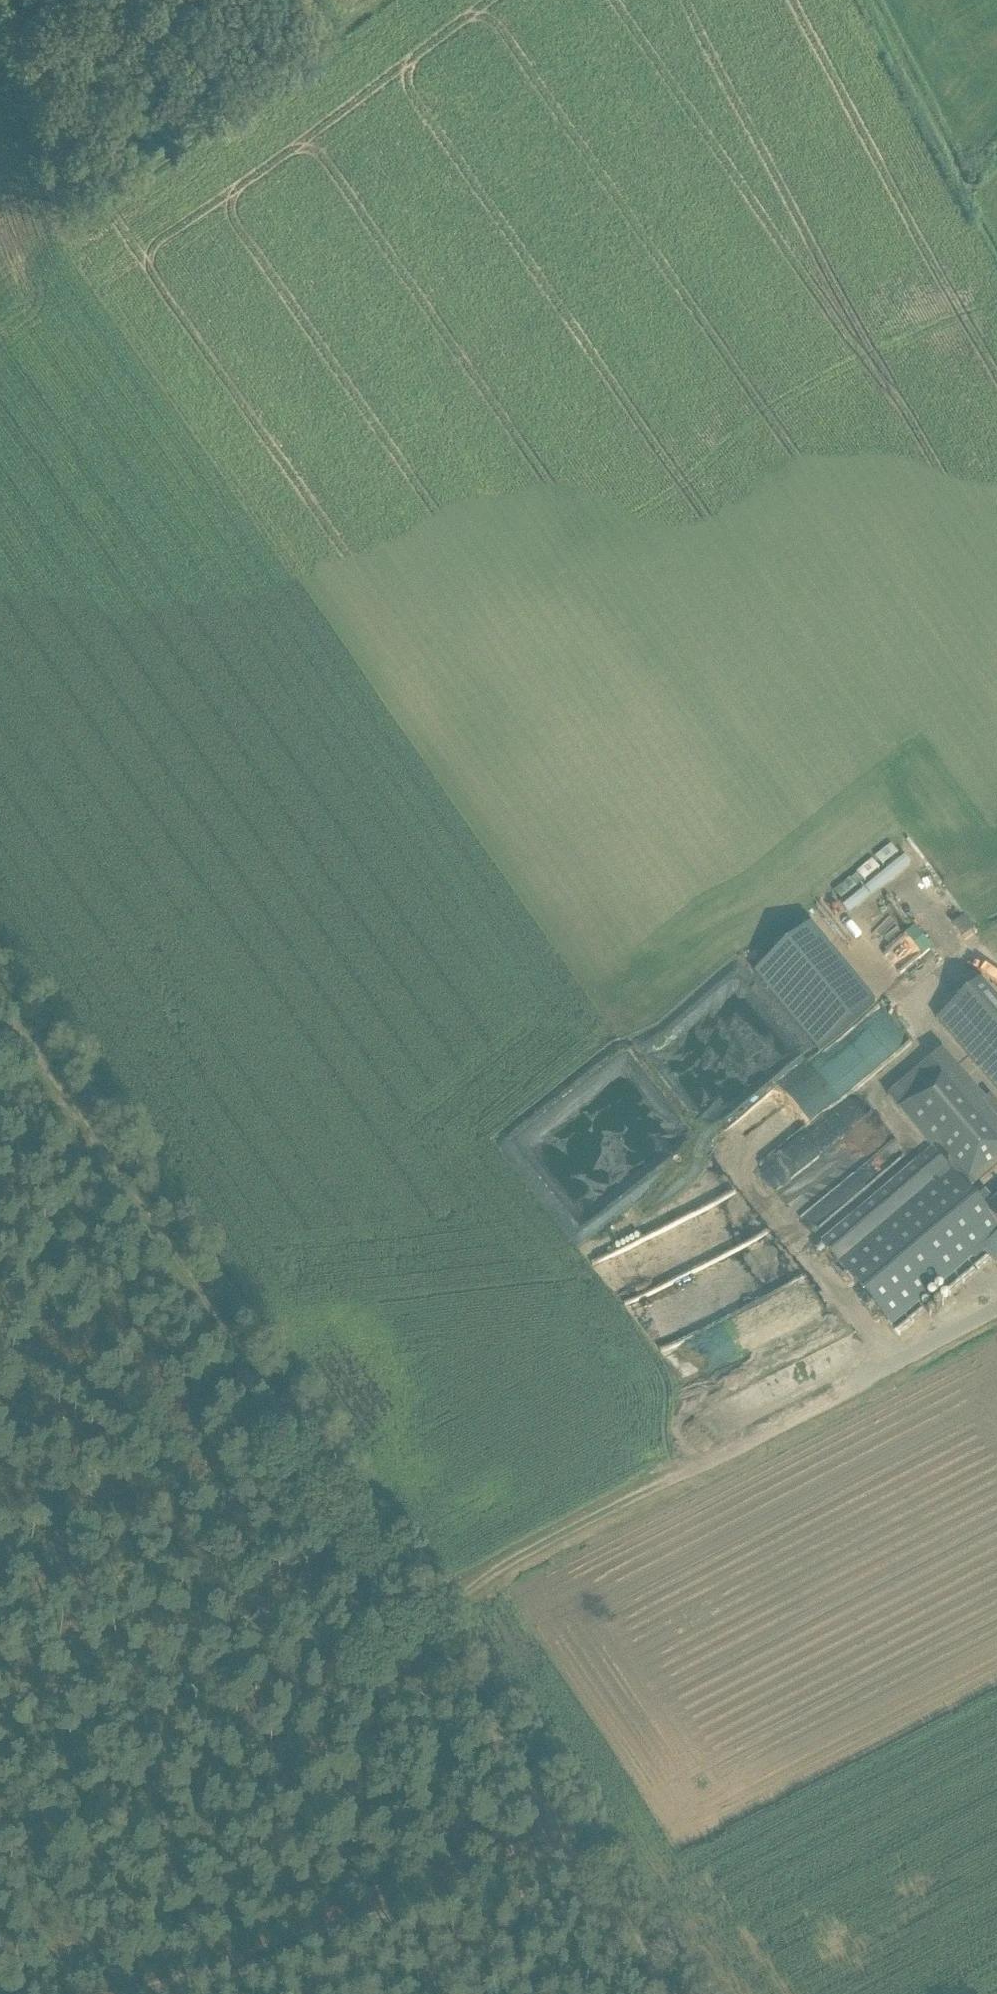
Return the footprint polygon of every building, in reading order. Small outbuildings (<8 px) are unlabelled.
[(889,877),(905,866),(890,845),(855,870),(862,880),(837,898),(847,913),(892,882),(889,877)] [(790,945),(753,975),(774,1000),(833,953),(812,927),(790,945)] [(981,982),(937,1020),(996,1091),(996,1001),(981,982)] [(738,997),(679,1045),(692,1061),(699,1056),(728,1092),(781,1049),(738,997)] [(990,1096),(985,1101),(942,1050),(929,1060),(941,1074),(898,1110),(930,1148),(935,1144),(968,1183),(996,1158),(996,1104),(990,1096)] [(941,1074),(929,1060),(886,1096),(898,1110),(941,1074)] [(995,1203),(985,1190),(974,1199),(932,1150),(820,1243),(878,1310),(891,1325),(973,1256),(975,1259),(988,1248),(996,1259),(996,1226),(985,1212),(995,1203)] [(995,1203),(985,1212),(996,1226),(996,1202),(995,1203)] [(651,1346),(796,1285),(774,1233),(629,1293),(651,1346)]
